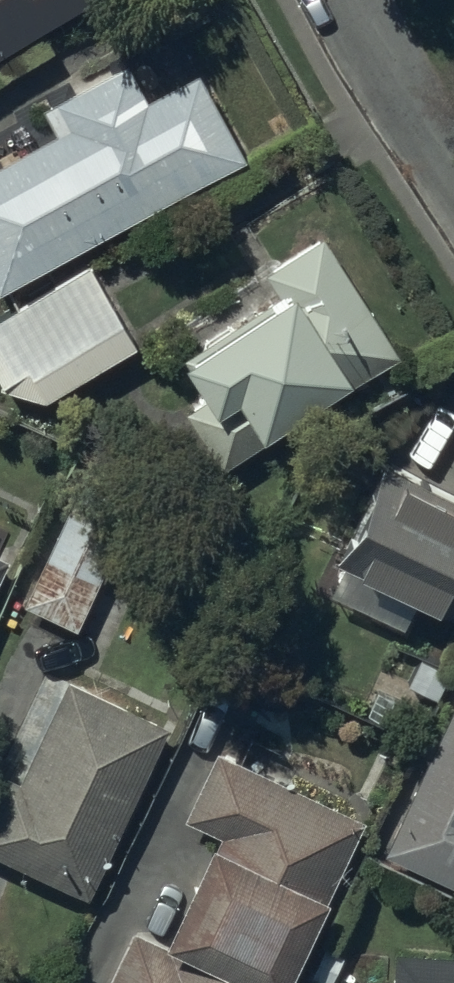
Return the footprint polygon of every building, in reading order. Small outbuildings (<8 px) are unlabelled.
[(61,0),(0,0),(0,37),(61,0)] [(248,140),(182,16),(53,84),(67,109),(0,144),(0,271),(248,140)] [(393,342),(321,231),(176,325),(212,379),(186,396),(223,452),(393,342)] [(0,328),(0,377),(6,387),(50,400),(138,348),(93,273),(0,328)] [(453,596),(453,481),(379,446),(333,548),(451,602),(453,596)] [(126,510),(74,484),(23,589),(75,615),(126,510)] [(161,711),(55,660),(0,776),(0,840),(85,880),(161,711)] [(381,842),(453,875),(453,681),(381,842)] [(187,864),(310,922),(365,808),(220,737),(186,806),(209,819),(187,864)] [(187,864),(157,926),(133,913),(100,982),(102,982),(282,982),(310,922),(187,864)] [(394,937),(393,982),(453,982),(453,940),(394,937)]
